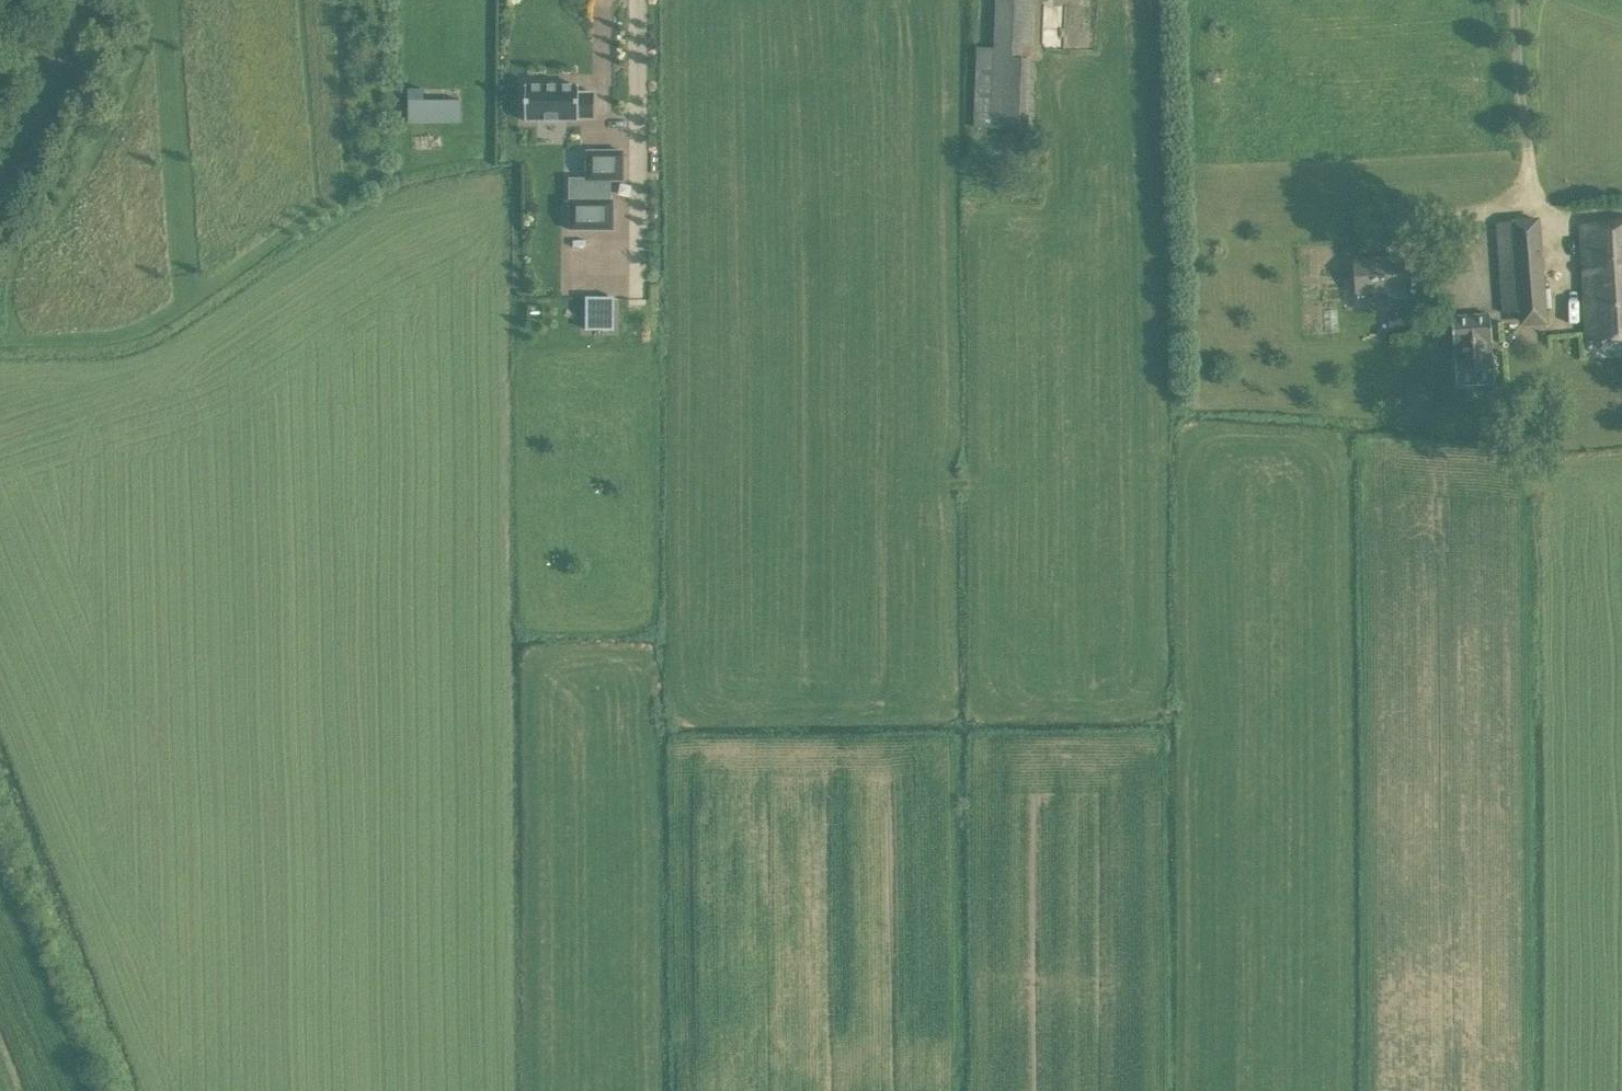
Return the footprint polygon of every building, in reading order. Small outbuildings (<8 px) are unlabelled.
[(1031,0),(996,0),(994,44),(1030,46),(1031,0)] [(409,122),(462,122),(462,97),(424,97),(424,86),(410,86),(409,122)] [(525,86),(525,120),(579,120),(579,115),(594,115),(594,93),(579,93),(579,86),(525,86)] [(594,200),(571,200),(571,229),(614,229),(614,201),(608,201),(608,181),(624,181),(624,151),(588,151),(588,179),(588,180),(594,180),(594,200)] [(1504,313),(1545,310),(1538,220),(1497,223),(1504,313)] [(1621,339),(1621,221),(1580,225),(1586,341),(1621,339)] [(1354,260),(1356,295),(1388,293),(1388,300),(1405,299),(1402,257),(1354,260)] [(1430,285),(1443,285),(1441,264),(1429,264),(1430,285)] [(614,330),(614,298),(586,297),(586,330),(614,330)] [(1451,317),(1453,344),(1459,344),(1459,357),(1453,358),(1455,385),(1495,382),(1493,355),(1487,355),(1486,342),(1492,342),(1490,314),(1451,317)] [(1406,315),(1391,315),(1392,328),(1407,327),(1406,315)]
